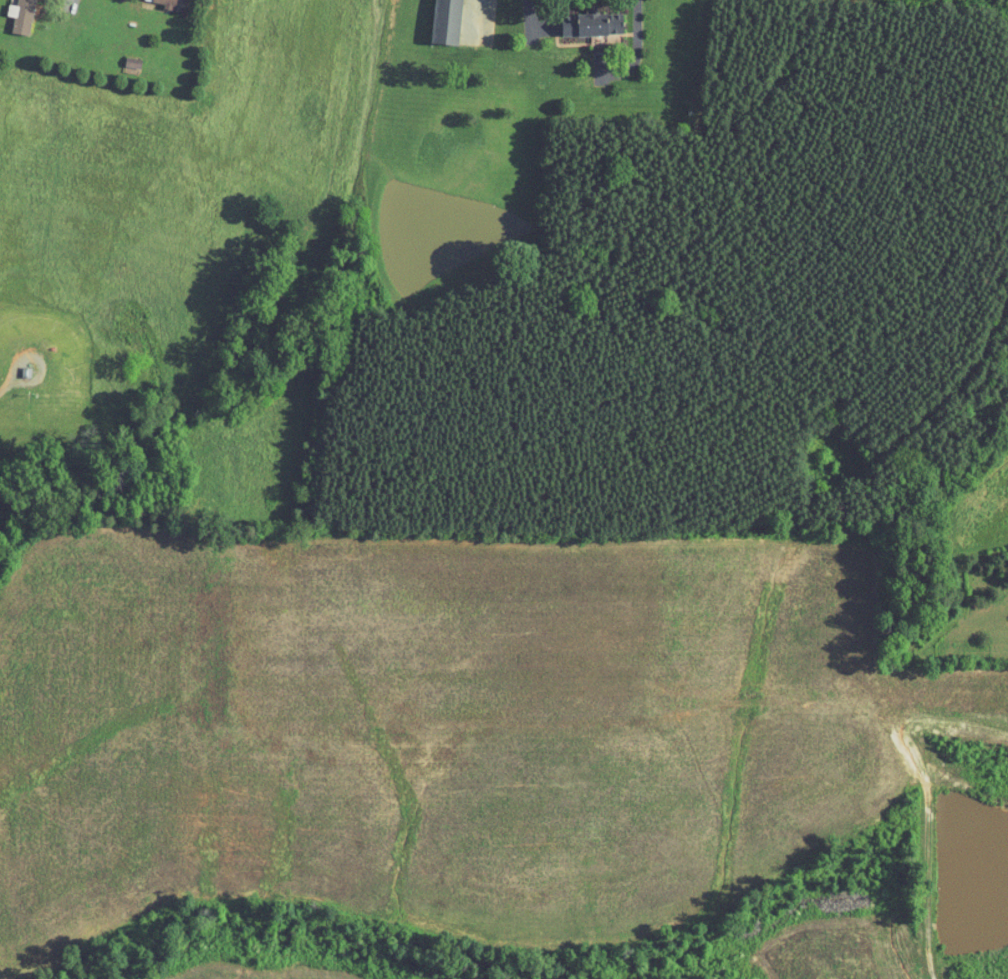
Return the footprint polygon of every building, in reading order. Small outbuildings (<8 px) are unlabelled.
[(3,11),(1,27),(20,30),(24,0),(0,0),(0,11),(3,11)] [(447,40),(451,0),(425,0),(421,37),(447,40)] [(113,60),(130,63),(131,54),(115,51),(113,60)]
